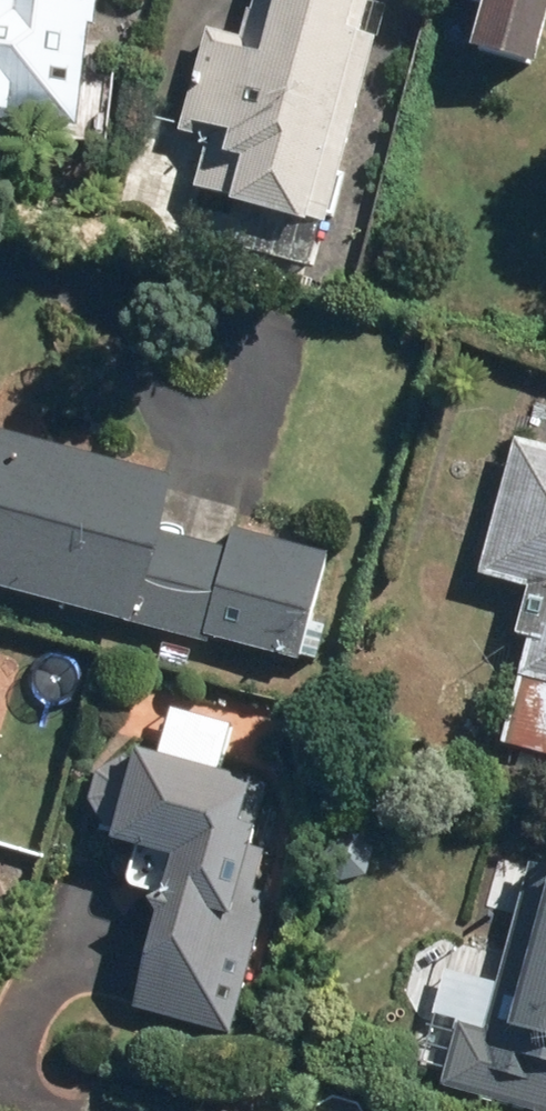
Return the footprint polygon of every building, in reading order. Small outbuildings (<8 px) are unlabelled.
[(81,140),(91,0),(0,0),(0,134),(81,140)] [(252,41),(205,29),(158,204),(320,247),(385,0),(262,0),(252,41)] [(403,26),(541,68),(545,52),(545,0),(411,0),(403,26)] [(0,434),(0,586),(315,670),(342,566),(169,520),(179,481),(0,434)] [(521,437),(478,585),(545,605),(525,675),(545,681),(545,445),(521,437)] [(299,791),(117,747),(94,842),(173,861),(139,1002),(242,1027),(299,791)] [(533,867),(491,1031),(463,1024),(444,1096),(505,1110),(545,1110),(545,870),(533,867)]
